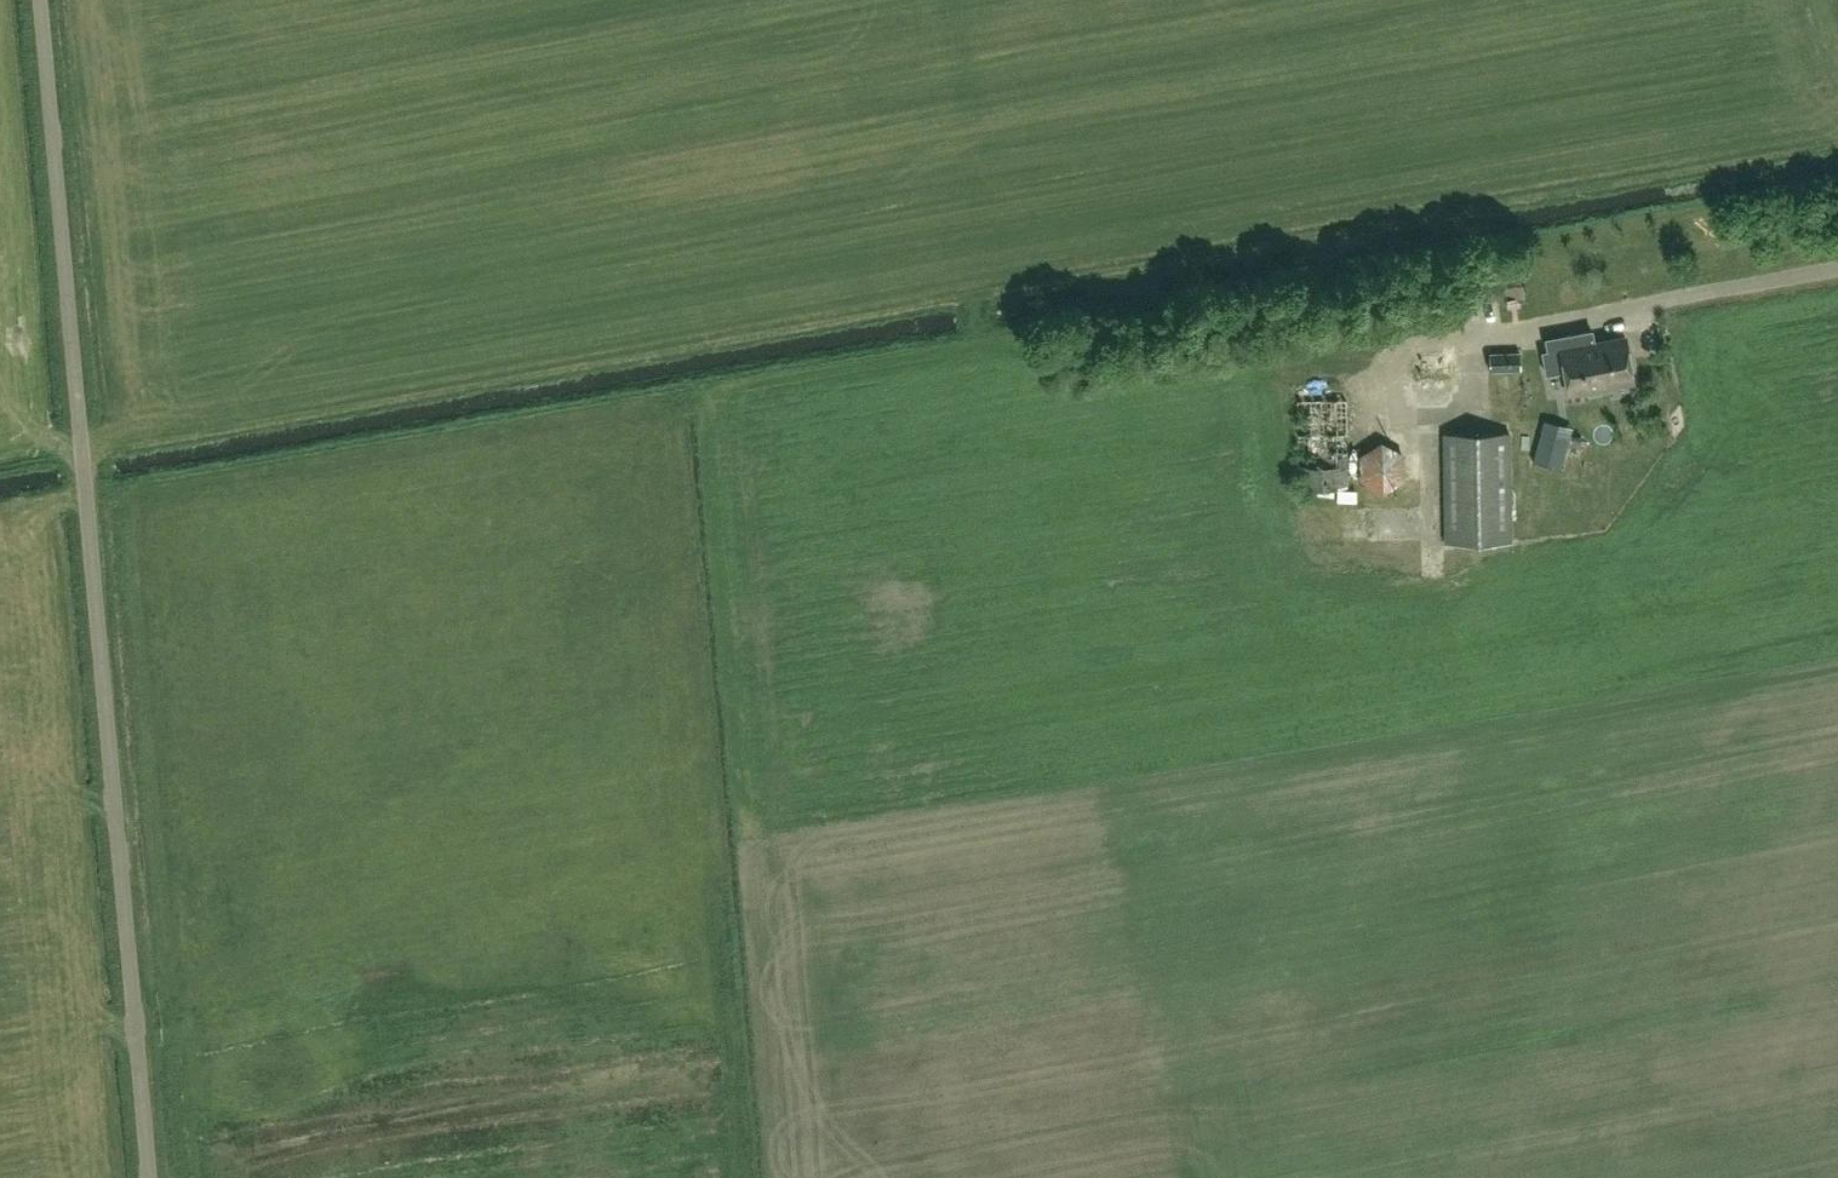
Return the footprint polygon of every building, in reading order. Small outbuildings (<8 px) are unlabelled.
[(1545,338),(1547,351),(1541,352),(1545,375),(1564,371),(1568,394),(1634,382),(1626,337),(1594,342),(1592,330),(1545,338)] [(1508,370),(1508,353),(1489,354),(1490,371),(1508,370)] [(1303,456),(1307,470),(1350,472),(1338,475),(1359,475),(1359,473),(1347,430),(1348,393),(1319,401),(1323,418),(1323,431),(1324,435),(1323,464),(1316,437),(1304,440),(1303,456)] [(1541,429),(1532,461),(1561,469),(1570,437),(1541,429)] [(1445,543),(1511,542),(1509,433),(1444,434),(1445,543)] [(1383,494),(1404,480),(1404,454),(1381,442),(1359,455),(1360,482),(1383,494)]
